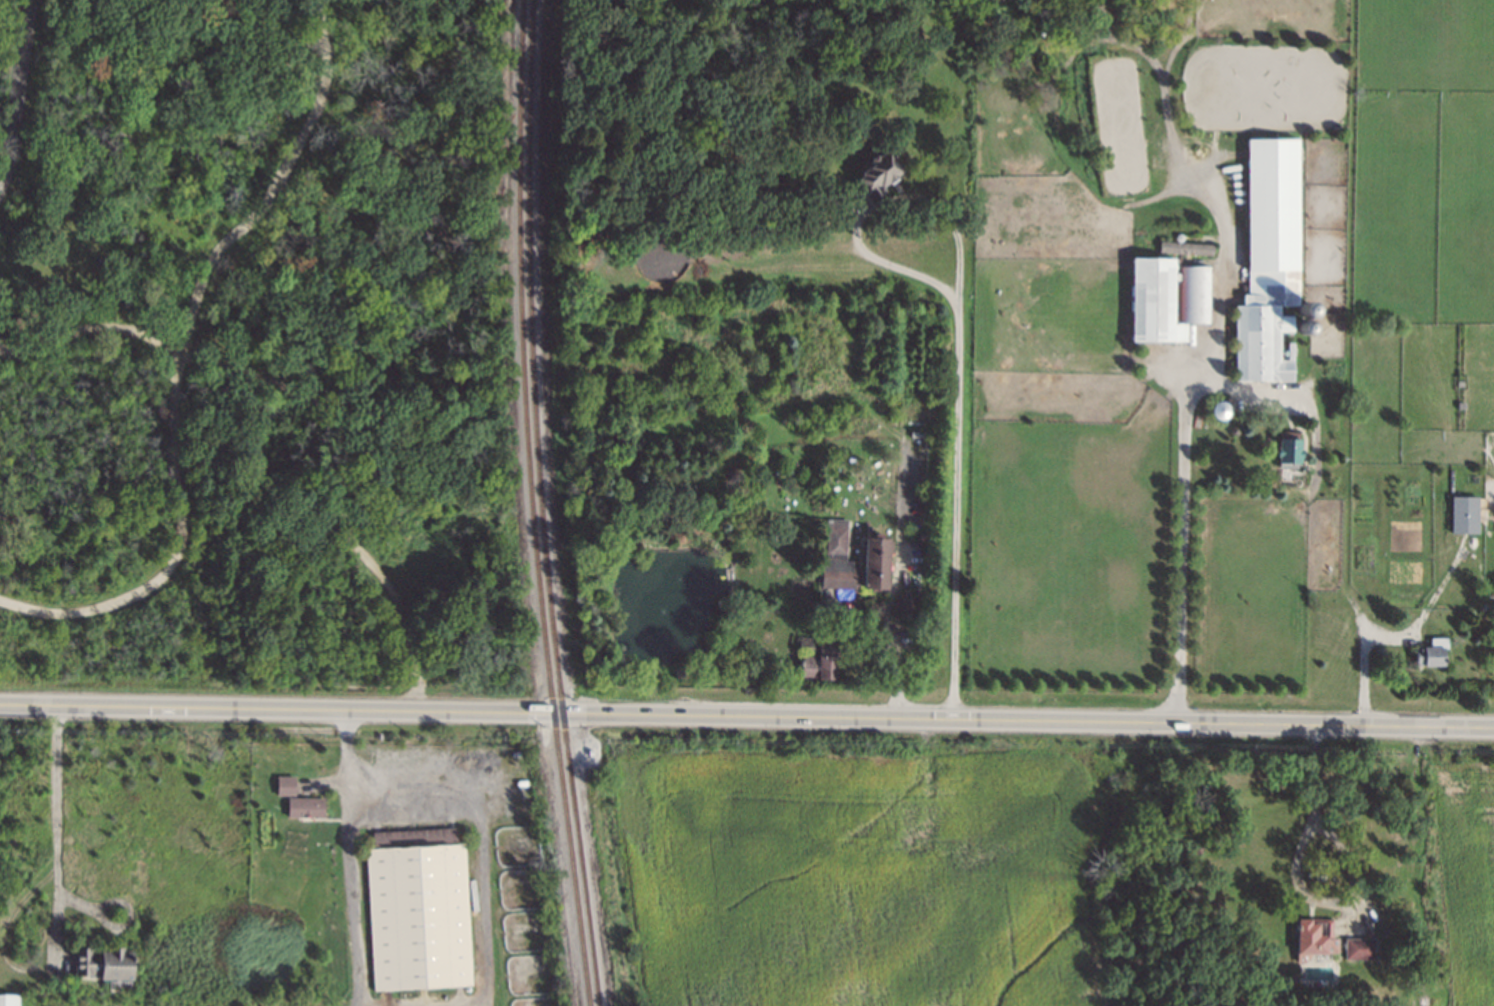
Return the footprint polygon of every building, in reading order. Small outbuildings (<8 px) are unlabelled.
[(1249,139),(1300,138),(1301,307),(1281,307),(1282,317),(1295,317),(1295,333),(1283,333),(1282,361),(1295,361),(1296,383),(1238,383),(1237,306),(1247,306),(1249,139)] [(887,191),(883,185),(904,172),(891,152),(854,175),(871,201),(887,191)] [(1214,243),(1160,242),(1159,253),(1213,255),(1214,243)] [(1135,258),(1176,259),(1177,343),(1134,343),(1135,258)] [(1180,267),(1211,267),(1211,324),(1180,324),(1180,267)] [(1276,464),(1299,465),(1300,432),(1289,432),(1289,438),(1277,437),(1276,464)] [(1453,496),(1481,497),(1480,533),(1453,533),(1453,496)] [(848,519),(825,519),(823,588),(860,589),(860,568),(853,568),(854,561),(847,560),(848,519)] [(867,537),(894,538),(890,587),(864,587),(867,537)] [(1416,647),(1416,664),(1448,664),(1448,637),(1430,637),(1430,646),(1416,647)] [(836,656),(801,655),(800,678),(835,679),(836,656)] [(296,795),(295,776),(277,776),(277,795),(296,795)] [(325,817),(325,798),(288,798),(288,817),(325,817)] [(365,849),(467,843),(475,988),(373,991),(365,849)] [(1300,918),(1297,962),(1305,963),(1314,953),(1340,953),(1341,938),(1333,938),(1333,920),(1300,918)] [(1347,938),(1347,959),(1375,960),(1376,938),(1347,938)] [(74,946),(75,977),(135,979),(137,951),(74,946)] [(19,995),(19,1005),(0,1005),(0,994),(19,995)]
